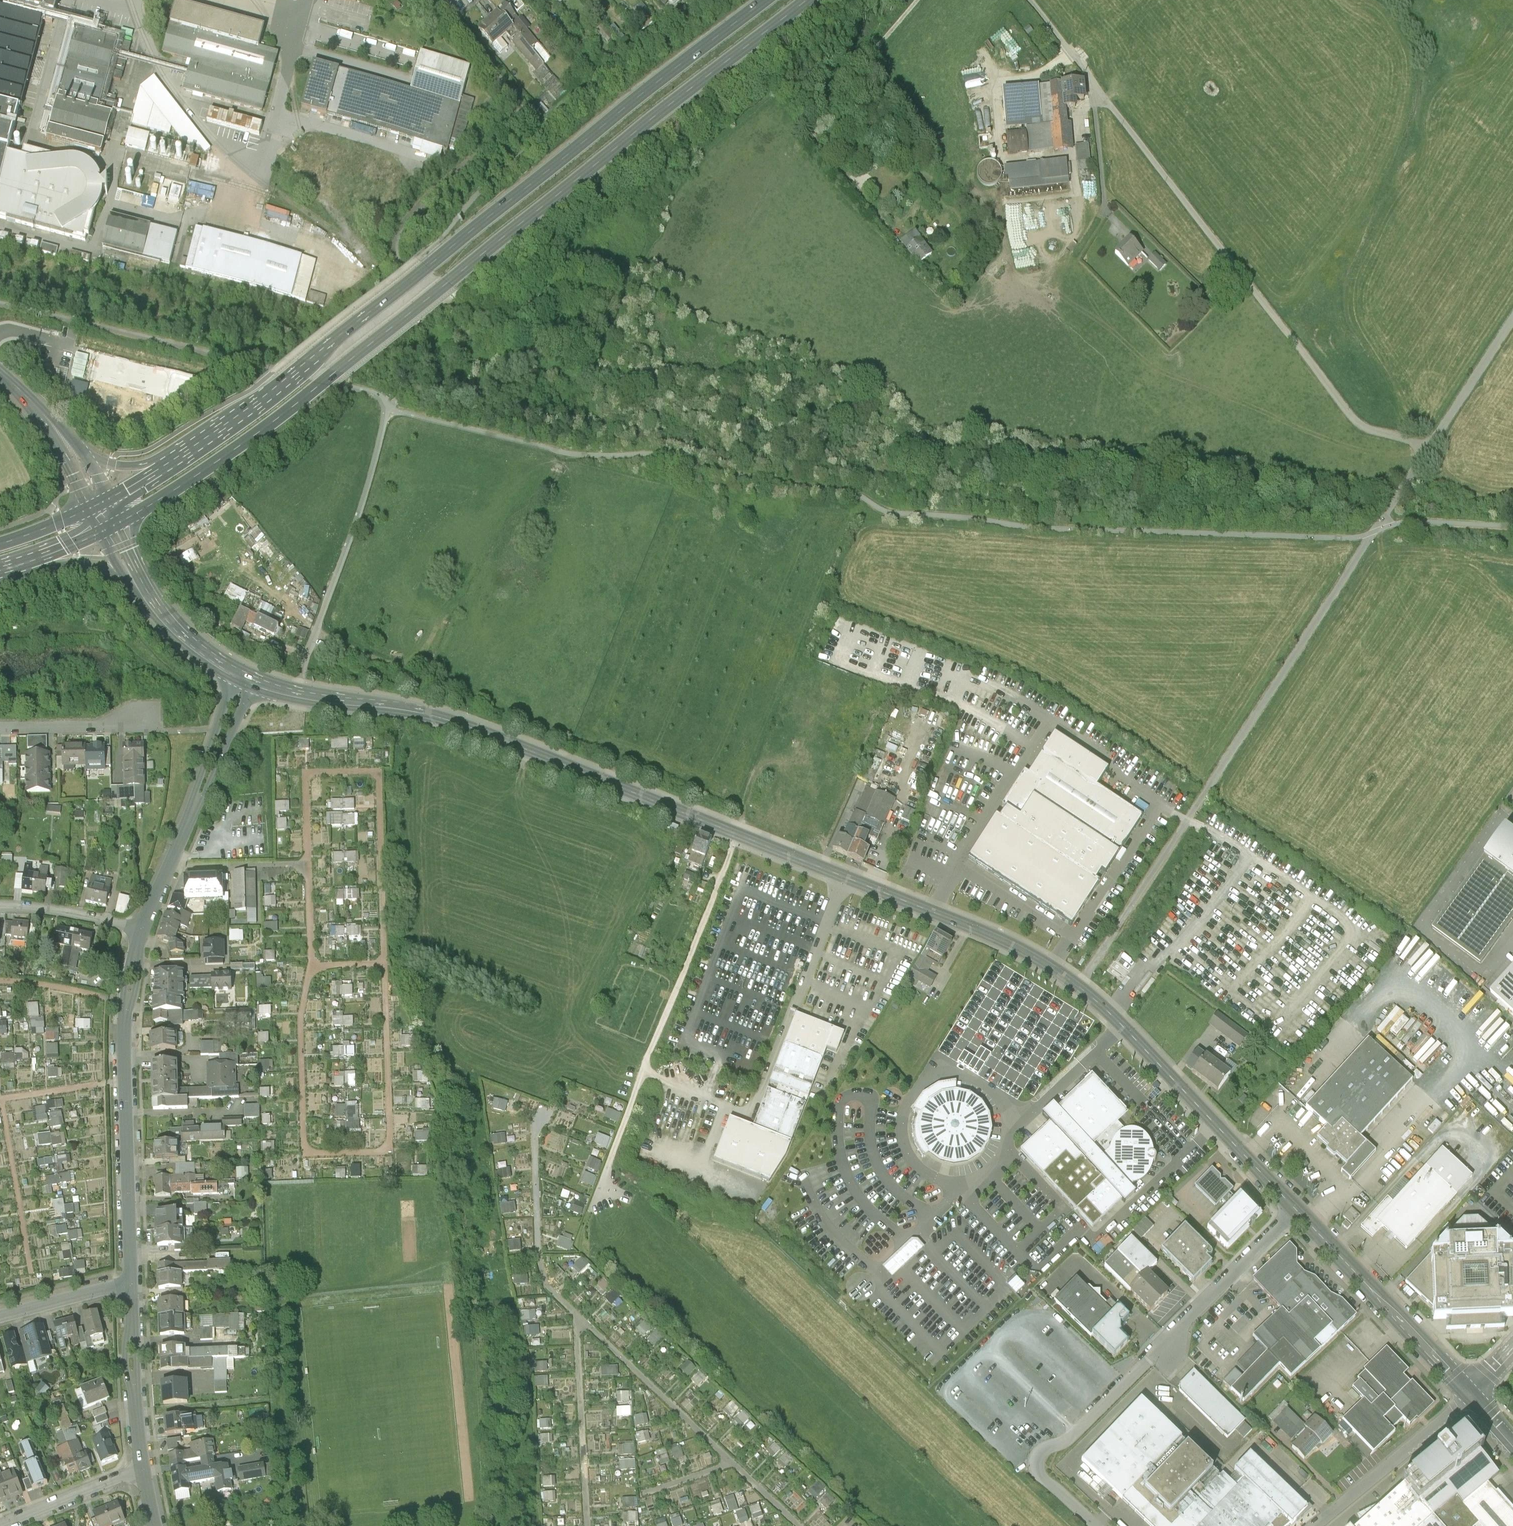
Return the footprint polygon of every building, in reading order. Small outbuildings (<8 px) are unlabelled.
[(42,21),(52,24),(59,0),(0,0),(0,10),(42,21)] [(508,2),(517,12),(524,5),(520,0),(511,0),(508,2)] [(397,2),(392,6),(398,12),(402,8),(397,2)] [(176,4),(171,24),(259,48),(264,28),(176,4)] [(641,4),(632,11),(640,21),(648,14),(641,4)] [(505,5),(499,10),(520,35),(544,65),(552,59),(527,30),(518,20),(505,5)] [(0,10),(0,182),(8,154),(42,21),(0,10)] [(512,39),(537,69),(533,72),(540,80),(550,72),(544,65),(520,35),(499,10),(478,28),(500,53),(508,46),(499,36),(505,31),(512,39)] [(522,17),(518,20),(527,30),(530,27),(522,17)] [(278,54),(259,48),(171,24),(162,54),(192,62),(184,91),(262,112),(278,54)] [(594,32),(605,44),(612,39),(601,26),(594,32)] [(624,40),(614,27),(609,31),(619,43),(624,40)] [(69,60),(58,100),(111,114),(116,98),(107,96),(112,79),(120,81),(130,45),(76,30),(68,60),(69,60)] [(416,66),(410,90),(459,103),(462,93),(470,64),(421,51),(420,52),(419,52),(415,66),(416,66)] [(302,108),(327,115),(327,114),(339,70),(314,63),(302,108)] [(450,136),(459,103),(410,90),(339,70),(327,114),(414,138),(442,146),(447,147),(450,136)] [(141,87),(131,124),(169,135),(171,127),(184,143),(201,147),(205,153),(210,149),(154,77),(141,87)] [(1083,83),(1039,87),(1043,126),(1027,128),(1029,151),(1051,149),(1052,155),(1074,152),(1071,124),(1067,125),(1065,108),(1076,106),(1075,100),(1084,99),(1083,83)] [(1006,129),(1042,125),(1038,86),(1002,90),(1006,129)] [(474,96),(462,93),(459,103),(450,136),(462,139),(474,96)] [(555,105),(548,97),(544,100),(545,101),(541,104),(547,112),(555,105)] [(101,154),(111,114),(58,100),(57,100),(47,140),(101,154)] [(210,110),(207,122),(259,136),(262,125),(210,110)] [(149,135),(129,130),(125,146),(145,151),(149,135)] [(439,157),(442,146),(414,138),(412,145),(421,148),(420,152),(439,157)] [(1091,170),(1089,145),(1075,146),(1078,171),(1091,170)] [(99,180),(100,179),(99,175),(96,171),(91,166),(85,162),(78,160),(70,159),(63,160),(24,149),(22,158),(8,154),(0,182),(0,216),(85,238),(87,233),(88,234),(95,211),(98,207),(102,199),(102,195),(102,191),(106,191),(106,194),(107,194),(107,177),(101,183),(99,180)] [(189,168),(196,170),(199,158),(192,156),(189,168)] [(1001,184),(1000,163),(978,164),(979,184),(1001,184)] [(1068,183),(1066,163),(1004,170),(1005,179),(1010,178),(1011,190),(1068,183)] [(212,202),(214,187),(188,183),(186,197),(212,202)] [(102,245),(170,262),(178,232),(110,215),(102,245)] [(196,226),(186,266),(193,268),(203,228),(196,226)] [(263,244),(203,228),(193,268),(252,284),(263,244)] [(0,230),(0,237),(7,239),(9,232),(0,230)] [(24,236),(11,233),(9,240),(22,243),(24,236)] [(932,255),(915,234),(902,244),(919,265),(932,255)] [(39,240),(26,237),(24,244),(37,247),(39,240)] [(1142,252),(1130,239),(1116,253),(1128,266),(1142,252)] [(58,245),(41,241),(39,249),(56,253),(58,245)] [(291,294),(292,294),(302,254),(263,244),(252,284),(291,294)] [(90,254),(70,248),(69,254),(89,259),(90,254)] [(302,254),(292,294),(305,297),(315,257),(302,254)] [(1160,270),(1166,265),(1156,255),(1151,260),(1160,270)] [(326,291),(309,287),(306,298),(323,302),(326,291)] [(84,378),(89,356),(77,353),(72,375),(84,378)] [(199,558),(193,548),(179,556),(185,566),(199,558)] [(247,594),(230,585),(220,604),(216,611),(222,614),(218,621),(230,627),(240,632),(241,631),(246,621),(253,625),(253,626),(272,636),(283,614),(260,602),(261,599),(248,592),(247,594)] [(996,816),(968,859),(1071,926),(1143,816),(1097,787),(1108,770),(1054,735),(1028,775),(1024,772),(1002,807),(1006,809),(1000,819),(996,816)] [(364,750),(364,738),(354,738),(354,750),(364,750)] [(331,750),(348,750),(348,739),(331,739),(331,750)] [(17,744),(3,744),(4,761),(4,762),(9,762),(9,764),(18,764),(17,744)] [(128,787),(136,787),(136,746),(126,746),(126,787),(128,787)] [(146,746),(136,746),(136,787),(145,787),(146,746)] [(63,748),(64,758),(64,767),(87,766),(86,750),(86,747),(63,748)] [(106,770),(105,747),(97,747),(92,747),(92,749),(86,750),(87,766),(87,771),(106,770)] [(27,754),(27,767),(51,766),(51,754),(27,754)] [(51,779),(51,766),(27,767),(27,779),(51,779)] [(51,791),(51,779),(27,779),(28,792),(51,791)] [(145,794),(145,787),(136,787),(128,787),(128,791),(119,791),(119,801),(136,801),(136,805),(151,805),(151,794),(145,794)] [(866,789),(856,812),(866,816),(876,793),(866,789)] [(109,790),(100,790),(100,800),(109,800),(109,790)] [(866,816),(865,818),(883,826),(894,800),(876,793),(866,816)] [(330,799),(331,809),(355,809),(354,798),(330,799)] [(109,808),(109,800),(100,800),(100,815),(113,815),(113,808),(109,808)] [(289,811),(288,800),(275,801),(275,811),(289,811)] [(915,812),(906,808),(902,819),(910,823),(915,812)] [(354,812),(330,812),(330,824),(355,824),(354,812)] [(865,818),(866,816),(856,812),(849,828),(858,832),(865,818)] [(277,829),(286,829),(286,818),(277,818),(277,829)] [(877,841),(883,826),(865,818),(858,832),(868,836),(868,837),(877,841)] [(679,827),(666,822),(664,827),(677,832),(679,827)] [(1433,928),(1480,963),(1512,918),(1512,831),(1507,826),(1433,928)] [(833,851),(848,857),(858,832),(849,828),(845,838),(839,835),(833,851)] [(868,836),(858,832),(848,857),(863,863),(869,850),(863,848),(868,837),(868,836)] [(692,852),(688,862),(694,864),(702,867),(711,841),(698,836),(692,852)] [(683,850),(677,847),(674,857),(679,859),(683,850)] [(333,861),(359,861),(359,850),(332,851),(333,861)] [(92,873),(95,861),(88,859),(85,872),(92,873)] [(699,873),(702,867),(694,864),(692,870),(699,873)] [(22,891),(33,892),(35,876),(31,875),(32,866),(25,865),(22,891)] [(39,876),(35,876),(33,892),(44,894),(44,889),(45,879),(47,867),(40,866),(39,876)] [(255,868),(233,869),(234,909),(247,908),(247,922),(257,922),(255,868)] [(58,887),(66,888),(67,872),(57,871),(57,879),(59,880),(58,887)] [(696,876),(686,872),(684,879),(693,883),(696,876)] [(87,902),(96,904),(102,878),(92,876),(87,902)] [(192,899),(209,899),(209,877),(192,877),(192,899)] [(225,877),(209,877),(209,899),(225,899),(225,877)] [(111,880),(102,878),(96,904),(106,906),(111,880)] [(344,904),(344,899),(358,898),(357,888),(335,889),(336,904),(344,904)] [(265,895),(265,904),(275,904),(275,895),(265,895)] [(116,914),(125,916),(132,898),(120,896),(116,914)] [(166,914),(162,926),(179,932),(181,925),(187,927),(192,915),(181,911),(179,918),(166,914)] [(263,921),(263,929),(276,929),(276,921),(263,921)] [(12,937),(12,942),(28,943),(28,937),(29,926),(29,924),(13,923),(12,937)] [(344,935),(343,925),(331,926),(332,935),(344,935)] [(347,925),(347,934),(360,935),(360,925),(347,925)] [(177,937),(179,932),(162,926),(158,937),(164,938),(172,941),(174,936),(177,937)] [(230,928),(229,939),(244,939),(244,928),(230,928)] [(55,945),(65,947),(73,948),(76,932),(59,929),(55,945)] [(76,932),(73,948),(81,950),(89,952),(93,936),(76,932)] [(936,933),(921,957),(931,963),(938,966),(952,942),(936,933)] [(185,953),(185,945),(172,941),(164,938),(163,942),(170,945),(170,953),(185,953)] [(224,943),(206,943),(206,964),(225,964),(224,943)] [(69,968),(73,948),(65,947),(61,966),(69,968)] [(80,953),(81,950),(73,948),(69,968),(68,971),(77,973),(78,970),(75,969),(79,953),(80,953)] [(264,959),(274,959),(274,950),(264,950),(264,959)] [(926,973),(931,963),(921,957),(905,981),(915,987),(918,981),(930,988),(936,978),(926,973)] [(1491,992),(1499,1000),(1496,1003),(1512,1019),(1512,967),(1491,992)] [(183,972),(156,973),(157,999),(161,999),(162,1011),(168,1011),(182,1011),(181,997),(184,997),(183,972)] [(231,975),(213,975),(213,977),(213,990),(213,992),(231,992),(231,975)] [(190,990),(213,990),(213,977),(190,977),(190,990)] [(340,981),(331,981),(331,995),(352,994),(352,985),(340,985),(340,981)] [(26,1002),(26,1016),(38,1015),(37,1002),(26,1002)] [(900,1006),(894,1003),(891,1008),(897,1011),(900,1006)] [(270,1014),(270,1004),(258,1005),(259,1015),(270,1014)] [(198,1010),(184,1011),(184,1021),(199,1020),(198,1011),(198,1010)] [(353,1015),(343,1015),(343,1010),(332,1011),(332,1026),(353,1025),(353,1015)] [(155,1012),(155,1021),(169,1021),(168,1011),(162,1011),(155,1012)] [(169,1021),(184,1021),(184,1011),(182,1011),(168,1011),(169,1021)] [(252,1024),(251,1011),(228,1012),(229,1025),(252,1024)] [(796,1014),(770,1082),(778,1086),(776,1092),(806,1104),(827,1049),(837,1053),(844,1033),(834,1029),(835,1029),(796,1014)] [(1217,1014),(1210,1024),(1240,1046),(1247,1036),(1217,1014)] [(35,1033),(44,1033),(43,1017),(30,1017),(30,1028),(35,1028),(35,1033)] [(153,1035),(154,1049),(177,1048),(177,1034),(163,1034),(153,1035)] [(332,1046),(333,1055),(355,1054),(354,1041),(343,1041),(343,1045),(332,1046)] [(1368,1041),(1305,1109),(1326,1128),(1317,1139),(1329,1150),(1328,1151),(1328,1152),(1332,1155),(1333,1155),(1334,1154),(1346,1165),(1341,1171),(1350,1179),(1376,1151),(1367,1143),(1366,1144),(1359,1139),(1412,1081),(1368,1041)] [(45,1043),(46,1054),(57,1053),(57,1042),(45,1043)] [(201,1042),(201,1055),(221,1054),(222,1054),(222,1042),(201,1042)] [(962,1052),(956,1063),(979,1076),(990,1054),(979,1047),(973,1058),(962,1052)] [(22,1059),(22,1048),(14,1048),(14,1059),(22,1059)] [(13,1062),(13,1049),(0,1049),(1,1062),(13,1062)] [(1194,1071),(1193,1072),(1218,1091),(1230,1074),(1222,1068),(1197,1050),(1188,1063),(1194,1071)] [(221,1059),(221,1064),(234,1064),(239,1063),(239,1054),(222,1054),(221,1054),(221,1059)] [(271,1068),(271,1059),(259,1060),(259,1069),(271,1068)] [(1222,1068),(1230,1074),(1232,1076),(1238,1067),(1228,1060),(1222,1068)] [(153,1063),(153,1088),(178,1088),(177,1063),(153,1063)] [(209,1087),(212,1087),(235,1086),(234,1064),(221,1064),(208,1064),(209,1087)] [(56,1077),(56,1065),(46,1066),(47,1077),(56,1077)] [(339,1076),(334,1076),(333,1085),(355,1085),(355,1071),(339,1071),(339,1076)] [(1135,1192),(1130,1187),(1137,1181),(1144,1175),(1149,1168),(1150,1162),(1153,1162),(1155,1161),(1156,1159),(1156,1156),(1154,1154),(1152,1152),(1150,1152),(1150,1149),(1149,1146),(1147,1142),(1144,1138),(1140,1135),(1136,1133),(1131,1132),(1127,1132),(1116,1121),(1123,1115),(1092,1082),(1060,1113),(1053,1105),(1042,1116),(1050,1123),(1020,1151),(1093,1228),(1122,1200),(1124,1203),(1135,1192)] [(916,1113),(912,1128),(915,1145),(923,1159),(929,1153),(940,1161),(954,1165),(968,1162),(979,1155),(987,1144),(990,1130),(988,1117),(980,1106),(969,1098),(956,1094),(956,1083),(938,1086),(923,1096),(912,1111),(916,1113)] [(238,1086),(235,1086),(212,1087),(212,1105),(238,1104),(238,1086)] [(209,1087),(187,1088),(187,1105),(212,1105),(212,1087),(209,1087)] [(187,1088),(178,1088),(153,1088),(154,1106),(187,1105),(187,1088)] [(786,1156),(806,1104),(776,1092),(767,1089),(753,1127),(730,1118),(714,1161),(769,1182),(786,1156)] [(52,1109),(63,1107),(62,1098),(46,1100),(47,1105),(35,1106),(37,1119),(53,1117),(52,1109)] [(430,1109),(430,1098),(417,1098),(417,1109),(430,1109)] [(506,1111),(508,1101),(494,1098),(492,1108),(506,1111)] [(349,1130),(358,1130),(357,1103),(335,1104),(336,1117),(348,1116),(349,1130)] [(259,1106),(245,1106),(245,1118),(259,1118),(259,1106)] [(607,1108),(604,1117),(617,1122),(620,1113),(607,1108)] [(262,1123),(271,1123),(271,1115),(262,1114),(262,1123)] [(48,1119),(49,1127),(63,1125),(62,1117),(48,1119)] [(348,1130),(347,1117),(339,1117),(339,1130),(348,1130)] [(223,1119),(224,1128),(231,1128),(243,1128),(243,1119),(223,1119)] [(183,1123),(183,1130),(183,1143),(226,1142),(226,1137),(224,1137),(224,1128),(195,1129),(195,1123),(183,1123)] [(178,1143),(183,1143),(183,1130),(172,1130),(172,1143),(178,1143)] [(63,1132),(37,1133),(38,1145),(63,1144),(63,1132)] [(491,1134),(491,1144),(505,1144),(505,1133),(491,1134)] [(608,1148),(611,1138),(597,1133),(594,1143),(608,1148)] [(261,1141),(262,1151),(275,1150),(275,1141),(261,1141)] [(155,1159),(171,1159),(178,1159),(178,1143),(172,1143),(155,1143),(155,1159)] [(1472,1177),(1442,1149),(1410,1185),(1404,1179),(1361,1226),(1372,1237),(1382,1227),(1388,1232),(1385,1236),(1391,1242),(1394,1238),(1406,1249),(1472,1177)] [(38,1157),(39,1171),(62,1170),(62,1163),(66,1163),(65,1156),(38,1157)] [(590,1157),(586,1167),(598,1171),(602,1161),(590,1157)] [(177,1171),(177,1176),(196,1176),(196,1170),(201,1170),(201,1164),(187,1165),(171,1165),(167,1165),(168,1172),(177,1171)] [(350,1165),(351,1177),(360,1176),(360,1165),(350,1165)] [(425,1165),(413,1166),(413,1175),(426,1175),(425,1165)] [(336,1177),(345,1177),(344,1167),(335,1167),(336,1177)] [(1220,1181),(1220,1176),(1212,1168),(1194,1187),(1215,1207),(1222,1200),(1228,1206),(1228,1209),(1237,1200),(1229,1193),(1233,1189),(1225,1181),(1220,1181)] [(248,1169),(237,1169),(237,1180),(245,1180),(245,1177),(249,1177),(248,1169)] [(584,1172),(580,1182),(593,1187),(597,1177),(584,1172)] [(44,1175),(45,1185),(71,1182),(69,1173),(44,1175)] [(156,1177),(157,1186),(171,1186),(171,1176),(156,1177)] [(193,1193),(193,1185),(205,1185),(205,1176),(196,1176),(177,1176),(171,1176),(171,1186),(171,1193),(193,1193)] [(218,1185),(205,1185),(193,1185),(193,1193),(193,1194),(219,1194),(218,1185)] [(223,1185),(218,1185),(219,1194),(224,1194),(224,1191),(229,1191),(229,1185),(223,1185)] [(171,1193),(171,1186),(157,1186),(157,1195),(171,1195),(171,1193)] [(1228,1209),(1208,1230),(1227,1248),(1247,1228),(1246,1227),(1252,1222),(1260,1214),(1241,1196),(1237,1200),(1228,1209)] [(188,1209),(194,1208),(193,1202),(199,1201),(199,1198),(187,1200),(188,1209)] [(64,1199),(52,1199),(53,1214),(78,1213),(78,1203),(64,1204),(64,1199)] [(575,1200),(571,1211),(581,1214),(585,1203),(575,1200)] [(515,1202),(500,1203),(501,1213),(515,1212),(515,1202)] [(210,1204),(196,1204),(197,1216),(210,1216),(210,1204)] [(1360,1215),(1351,1207),(1343,1216),(1352,1224),(1360,1215)] [(156,1213),(156,1229),(181,1229),(186,1229),(185,1213),(156,1213)] [(1154,1227),(1145,1218),(1133,1231),(1141,1239),(1154,1227)] [(1462,1219),(1405,1282),(1433,1307),(1433,1319),(1450,1319),(1448,1330),(1446,1330),(1446,1331),(1504,1328),(1504,1327),(1502,1328),(1499,1317),(1512,1316),(1512,1251),(1477,1218),(1462,1219)] [(1351,1226),(1345,1221),(1342,1225),(1347,1229),(1351,1226)] [(66,1225),(50,1226),(50,1234),(67,1233),(66,1225)] [(1185,1227),(1161,1251),(1193,1283),(1209,1266),(1211,1263),(1206,1258),(1207,1257),(1208,1258),(1210,1258),(1212,1257),(1212,1254),(1210,1253),(1211,1253),(1185,1227)] [(68,1240),(82,1238),(80,1229),(67,1231),(68,1240)] [(156,1229),(157,1246),(174,1245),(181,1245),(181,1229),(156,1229)] [(562,1237),(559,1247),(570,1251),(573,1241),(562,1237)] [(507,1239),(508,1251),(521,1250),(520,1239),(507,1239)] [(1104,1266),(1130,1291),(1147,1274),(1157,1264),(1131,1239),(1104,1266)] [(912,1240),(884,1266),(892,1276),(923,1246),(918,1240),(912,1240)] [(68,1244),(61,1245),(63,1259),(71,1258),(68,1244)] [(1295,1265),(1294,1251),(1289,1246),(1254,1280),(1281,1309),(1253,1335),(1259,1342),(1236,1366),(1245,1374),(1243,1376),(1235,1369),(1223,1381),(1244,1401),(1280,1364),(1291,1376),(1355,1316),(1341,1301),(1329,1295),(1314,1279),(1303,1274),(1295,1265)] [(571,1267),(579,1274),(589,1263),(581,1256),(571,1267)] [(73,1269),(84,1268),(83,1260),(73,1261),(73,1269)] [(206,1262),(206,1263),(207,1271),(229,1270),(229,1261),(206,1262)] [(207,1272),(207,1271),(206,1263),(158,1265),(158,1274),(180,1273),(207,1272)] [(57,1269),(58,1279),(74,1276),(72,1267),(57,1269)] [(159,1289),(180,1288),(180,1273),(158,1274),(159,1289)] [(525,1283),(525,1274),(513,1274),(513,1283),(525,1283)] [(1167,1294),(1147,1274),(1130,1291),(1151,1311),(1167,1294)] [(1007,1283),(1015,1293),(1025,1285),(1017,1275),(1007,1283)] [(1076,1278),(1054,1301),(1091,1337),(1092,1335),(1114,1356),(1129,1340),(1120,1332),(1120,1325),(1123,1324),(1129,1318),(1120,1309),(1117,1309),(1117,1306),(1110,1300),(1105,1306),(1076,1278)] [(159,1301),(160,1316),(183,1315),(182,1300),(170,1300),(159,1301)] [(536,1309),(520,1310),(521,1321),(536,1320),(536,1309)] [(98,1311),(85,1315),(89,1330),(91,1338),(104,1335),(98,1311)] [(183,1335),(183,1315),(160,1316),(160,1336),(183,1335)] [(211,1316),(212,1327),(212,1328),(229,1328),(229,1330),(238,1330),(237,1315),(211,1316)] [(74,1318),(64,1320),(68,1337),(72,1336),(75,1346),(80,1344),(76,1328),(74,1318)] [(64,1338),(68,1337),(64,1320),(53,1323),(60,1350),(66,1348),(64,1338)] [(641,1323),(636,1327),(643,1335),(648,1330),(641,1323)] [(526,1336),(539,1335),(538,1324),(525,1325),(526,1336)] [(20,1333),(25,1348),(28,1362),(53,1355),(45,1326),(20,1333)] [(82,1350),(88,1349),(85,1333),(83,1326),(76,1328),(80,1344),(82,1350)] [(212,1339),(212,1328),(212,1327),(199,1328),(200,1340),(212,1339)] [(89,1330),(85,1333),(88,1349),(94,1347),(94,1344),(105,1341),(104,1335),(91,1338),(89,1330)] [(29,1365),(28,1362),(25,1348),(20,1349),(16,1334),(5,1337),(14,1369),(29,1365)] [(187,1359),(188,1359),(188,1349),(183,1349),(183,1345),(160,1346),(160,1359),(187,1359)] [(248,1348),(188,1349),(188,1359),(226,1358),(249,1357),(248,1348)] [(1342,1420),(1374,1452),(1395,1431),(1392,1428),(1403,1418),(1410,1425),(1431,1404),(1403,1375),(1407,1372),(1386,1350),(1357,1378),(1360,1380),(1352,1387),(1363,1399),(1342,1420)] [(188,1359),(187,1359),(187,1369),(201,1369),(201,1370),(214,1369),(214,1393),(227,1393),(226,1358),(188,1359)] [(676,1367),(687,1376),(695,1367),(685,1358),(676,1367)] [(161,1369),(187,1369),(187,1359),(160,1359),(161,1369)] [(535,1361),(535,1371),(547,1371),(547,1361),(535,1361)] [(1245,1419),(1194,1369),(1179,1384),(1179,1391),(1184,1395),(1183,1396),(1186,1400),(1188,1398),(1227,1437),(1235,1429),(1244,1437),(1252,1429),(1244,1420),(1245,1419)] [(690,1380),(698,1387),(707,1377),(699,1370),(690,1380)] [(544,1386),(544,1376),(535,1376),(535,1386),(544,1386)] [(103,1380),(81,1389),(89,1407),(110,1398),(103,1380)] [(14,1392),(11,1381),(6,1383),(9,1394),(14,1392)] [(163,1383),(165,1404),(188,1402),(186,1381),(163,1383)] [(43,1382),(37,1389),(44,1395),(50,1387),(43,1382)] [(630,1390),(616,1391),(616,1402),(630,1401),(630,1390)] [(1081,1462),(1105,1484),(1096,1493),(1105,1503),(1114,1493),(1149,1525),(1200,1525),(1237,1487),(1230,1479),(1223,1473),(1220,1477),(1180,1439),(1182,1437),(1141,1399),(1081,1462)] [(52,1403),(55,1409),(64,1406),(61,1400),(52,1403)] [(722,1410),(729,1417),(739,1407),(732,1400),(722,1410)] [(1284,1402),(1269,1417),(1273,1421),(1291,1440),(1298,1433),(1299,1434),(1305,1429),(1303,1427),(1305,1426),(1286,1407),(1288,1405),(1284,1402)] [(632,1405),(616,1406),(617,1416),(632,1416),(632,1405)] [(78,1442),(74,1432),(72,1428),(64,1406),(55,1409),(63,1432),(69,1445),(78,1442)] [(92,1413),(94,1418),(105,1414),(107,1413),(105,1407),(92,1413)] [(750,1418),(743,1410),(734,1419),(740,1426),(750,1418)] [(265,1421),(264,1413),(253,1414),(254,1422),(265,1421)] [(636,1425),(648,1424),(648,1413),(635,1414),(636,1425)] [(111,1426),(105,1414),(94,1418),(100,1431),(111,1426)] [(167,1433),(184,1431),(195,1430),(194,1419),(193,1414),(165,1418),(167,1433)] [(1314,1417),(1305,1426),(1303,1427),(1305,1429),(1299,1434),(1295,1439),(1298,1442),(1292,1448),(1304,1459),(1316,1447),(1318,1449),(1332,1434),(1314,1417)] [(204,1418),(194,1419),(195,1430),(184,1431),(184,1437),(206,1434),(204,1418)] [(552,1428),(552,1418),(538,1418),(538,1428),(552,1428)] [(1497,1491),(1496,1492),(1488,1484),(1497,1476),(1479,1453),(1482,1449),(1465,1428),(1444,1446),(1447,1449),(1446,1450),(1442,1446),(1434,1453),(1437,1457),(1436,1458),(1433,1455),(1401,1481),(1404,1484),(1357,1525),(1476,1525),(1478,1524),(1480,1525),(1512,1525),(1512,1509),(1497,1491)] [(650,1435),(648,1430),(636,1433),(638,1443),(658,1438),(657,1433),(650,1435)] [(58,1434),(63,1448),(69,1445),(63,1432),(58,1434)] [(552,1443),(552,1433),(540,1433),(540,1443),(552,1443)] [(94,1441),(102,1463),(117,1456),(109,1435),(94,1441)] [(166,1440),(168,1451),(178,1449),(177,1443),(181,1442),(180,1438),(166,1440)] [(212,1456),(217,1455),(215,1440),(200,1442),(201,1448),(173,1453),(174,1462),(188,1460),(199,1458),(212,1456)] [(27,1455),(30,1463),(37,1461),(29,1441),(19,1445),(23,1456),(27,1455)] [(88,1468),(78,1442),(69,1445),(79,1472),(88,1468)] [(623,1444),(623,1454),(635,1454),(635,1444),(623,1444)] [(79,1472),(69,1445),(63,1448),(57,1450),(63,1464),(61,1464),(65,1475),(70,1473),(71,1475),(79,1472)] [(1250,1454),(1234,1470),(1236,1472),(1290,1523),(1292,1525),(1296,1520),(1297,1521),(1313,1508),(1302,1497),(1299,1500),(1250,1454)] [(199,1458),(201,1468),(214,1466),(212,1456),(199,1458)] [(778,1462),(784,1466),(788,1461),(782,1456),(778,1462)] [(620,1459),(620,1470),(636,1469),(635,1458),(620,1459)] [(24,1466),(29,1479),(34,1490),(48,1484),(39,1460),(37,1461),(30,1463),(24,1466)] [(174,1462),(175,1469),(189,1467),(188,1460),(174,1462)] [(268,1475),(267,1463),(243,1467),(245,1479),(268,1475)] [(231,1464),(217,1466),(221,1490),(235,1488),(231,1464)] [(219,1478),(217,1466),(214,1466),(201,1468),(189,1470),(191,1482),(219,1478)] [(175,1469),(178,1491),(192,1489),(191,1482),(189,1470),(189,1467),(175,1469)] [(0,1475),(0,1476),(9,1499),(22,1494),(13,1470),(0,1475)] [(1271,1525),(1287,1525),(1290,1523),(1236,1472),(1230,1479),(1237,1487),(1200,1525),(1271,1525)] [(556,1485),(556,1475),(542,1476),(542,1486),(556,1485)] [(9,1499),(0,1476),(0,1503),(9,1499)] [(28,1492),(34,1490),(29,1479),(23,1481),(28,1492)] [(552,1501),(552,1491),(543,1490),(543,1500),(552,1501)] [(733,1494),(724,1497),(729,1511),(738,1508),(733,1494)] [(622,1498),(622,1507),(634,1507),(634,1497),(622,1498)] [(95,1511),(97,1517),(101,1525),(108,1525),(126,1519),(119,1501),(95,1511)] [(712,1505),(714,1515),(724,1513),(722,1503),(712,1505)] [(759,1503),(749,1507),(753,1518),(763,1515),(759,1503)] [(738,1523),(748,1520),(745,1508),(736,1510),(738,1523)] [(636,1521),(636,1512),(623,1512),(622,1521),(636,1521)] [(97,1517),(91,1520),(93,1525),(101,1525),(97,1517)]
